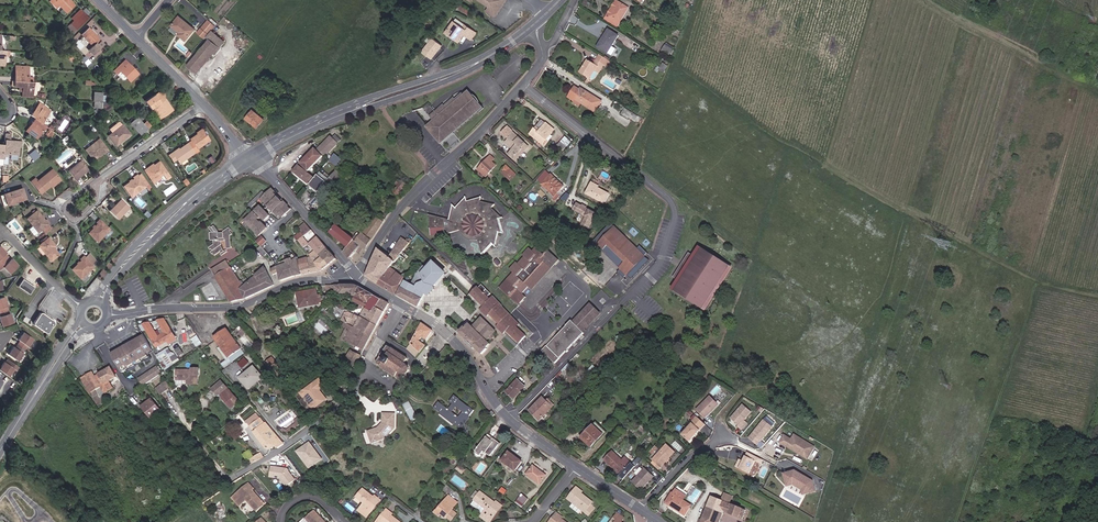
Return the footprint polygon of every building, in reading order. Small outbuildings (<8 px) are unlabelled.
[(71,0),(52,0),(51,2),(66,17),(77,5),(71,0)] [(506,0),(478,0),(490,7),(487,12),(492,15),(494,12),(497,14),(506,0)] [(617,0),(606,20),(619,28),(631,8),(617,0)] [(90,19),(82,9),(73,18),(76,21),(67,29),(72,36),(90,19)] [(181,16),(173,26),(181,34),(179,35),(187,42),(198,30),(181,16)] [(217,26),(210,20),(199,34),(206,40),(209,37),(214,30),(217,26)] [(462,29),(454,23),(449,30),(457,36),(456,37),(461,41),(464,36),(468,39),(472,32),(469,30),(467,33),(462,29)] [(102,40),(91,27),(83,35),(94,47),(90,50),(96,55),(106,45),(102,41),(102,40)] [(622,36),(610,29),(599,47),(611,54),(622,36)] [(228,42),(214,30),(209,37),(211,39),(189,66),(199,75),(228,42)] [(476,35),(472,32),(468,39),(471,41),(476,35)] [(444,46),(434,38),(423,51),(434,60),(444,46)] [(85,54),(88,50),(78,40),(74,43),(85,54)] [(662,53),(669,57),(673,50),(666,45),(662,53)] [(0,51),(0,66),(7,67),(8,51),(2,51),(0,51)] [(588,81),(593,73),(596,68),(599,70),(605,60),(598,55),(592,66),(586,62),(578,75),(588,81)] [(141,75),(126,60),(115,72),(118,75),(121,72),(132,83),(141,75)] [(31,67),(17,66),(16,80),(31,82),(31,67)] [(31,82),(16,80),(16,87),(24,88),(23,97),(34,98),(35,83),(31,82)] [(595,111),(600,101),(580,88),(579,90),(574,87),(568,98),(572,101),(574,98),(576,99),(581,102),(595,111)] [(92,118),(110,103),(112,102),(102,101),(103,91),(95,90),(92,118)] [(159,92),(156,95),(147,102),(152,110),(154,109),(161,120),(175,110),(165,98),(166,94),(163,94),(159,92)] [(448,125),(453,130),(480,107),(477,103),(479,100),(477,97),(475,95),(474,93),(471,92),(468,94),(466,92),(461,96),(458,93),(452,99),(451,97),(443,105),(439,109),(436,112),(434,111),(429,116),(436,123),(435,124),(434,123),(429,127),(442,140),(443,130),(448,125)] [(280,109),(285,104),(280,99),(275,105),(280,109)] [(53,111),(41,102),(33,114),(36,118),(44,124),(53,111)] [(266,120),(255,110),(247,120),(259,129),(266,120)] [(624,110),(621,115),(636,121),(638,115),(624,110)] [(149,129),(145,125),(136,116),(129,122),(142,136),(149,129)] [(44,124),(36,118),(27,131),(39,140),(48,127),(44,124)] [(132,135),(124,124),(123,125),(120,122),(110,130),(113,133),(110,136),(118,146),(132,135)] [(529,135),(542,145),(553,131),(544,124),(538,132),(534,129),(529,135)] [(443,130),(442,140),(453,130),(448,125),(443,130)] [(522,152),(527,147),(511,132),(512,132),(506,126),(500,132),(506,138),(507,137),(508,138),(504,142),(512,149),(506,155),(511,159),(519,150),(522,152)] [(195,149),(208,140),(201,130),(188,140),(190,141),(186,144),(193,153),(197,151),(195,149)] [(318,148),(325,155),(337,142),(332,136),(331,135),(318,148)] [(561,148),(567,142),(562,137),(556,143),(561,148)] [(110,150),(101,138),(87,150),(95,161),(110,150)] [(6,140),(5,145),(5,154),(21,156),(21,148),(23,149),(24,141),(6,140)] [(174,161),(177,165),(193,154),(193,153),(186,144),(177,150),(170,155),(174,161)] [(171,163),(174,161),(170,155),(177,150),(176,149),(166,156),(171,163)] [(309,174),(323,159),(315,151),(313,153),(313,152),(310,154),(309,154),(303,160),(304,161),(302,163),(302,164),(300,166),(309,174)] [(354,167),(360,173),(373,158),(366,153),(354,167)] [(339,166),(342,159),(334,154),(330,161),(339,166)] [(477,168),(485,175),(494,164),(490,160),(492,158),(489,155),(477,168)] [(82,160),(70,170),(77,179),(90,170),(82,160)] [(169,172),(162,162),(155,165),(154,164),(146,170),(154,184),(169,172)] [(509,175),(513,170),(504,163),(500,167),(509,175)] [(311,180),(297,167),(291,172),(306,186),(311,180)] [(39,196),(48,188),(58,181),(51,172),(36,183),(34,180),(29,184),(39,196)] [(333,191),(343,180),(334,173),(325,184),(333,191)] [(151,185),(143,174),(140,176),(139,174),(134,178),(136,179),(134,180),(133,179),(130,181),(130,182),(124,186),(133,198),(151,185)] [(560,186),(561,185),(549,174),(540,183),(552,194),(550,197),(553,199),(557,195),(557,194),(555,192),(560,186)] [(316,193),(325,184),(316,176),(307,186),(316,193)] [(48,188),(50,190),(59,183),(58,181),(48,188)] [(409,184),(404,181),(402,184),(399,182),(397,184),(400,186),(395,193),(399,197),(409,184)] [(585,192),(603,202),(609,192),(598,186),(598,185),(590,182),(585,192)] [(29,200),(25,189),(6,195),(9,205),(29,200)] [(274,192),(271,189),(269,191),(264,196),(261,199),(277,217),(279,215),(281,218),(290,210),(287,207),(288,206),(283,201),(282,203),(273,193),(274,192)] [(261,199),(264,196),(262,193),(250,206),(252,208),(261,199)] [(131,208),(122,199),(110,212),(119,220),(131,208)] [(502,237),(500,223),(504,223),(495,213),(498,210),(485,205),(487,201),(473,204),(472,200),(461,209),(459,206),(450,218),(430,210),(429,233),(443,233),(459,231),(463,230),(463,232),(465,235),(466,238),(469,239),(473,242),(479,242),(480,246),(482,254),(492,246),(494,248),(499,236),(502,237)] [(580,205),(575,202),(572,209),(585,214),(579,227),(586,230),(594,211),(584,206),(585,205),(581,203),(580,205)] [(260,206),(245,219),(248,222),(247,223),(259,236),(265,230),(260,225),(259,226),(256,222),(259,219),(262,222),(269,216),(260,206)] [(40,234),(52,224),(48,219),(47,220),(39,210),(28,219),(40,234)] [(360,247),(364,250),(372,237),(385,218),(379,213),(359,240),(354,237),(351,242),(357,246),(360,247)] [(112,231),(101,219),(98,224),(99,225),(97,227),(95,226),(94,228),(95,229),(90,234),(99,243),(112,231)] [(311,229),(305,221),(297,228),(303,235),(304,235),(306,233),(311,229)] [(230,249),(228,237),(231,234),(227,229),(222,233),(222,236),(218,236),(218,230),(213,224),(208,229),(210,233),(211,232),(213,242),(208,247),(213,255),(218,250),(220,253),(223,250),(219,245),(219,240),(223,240),(225,250),(230,249)] [(616,224),(598,242),(608,252),(614,245),(616,247),(613,251),(618,256),(622,253),(631,261),(624,268),(626,269),(628,272),(629,271),(632,274),(631,275),(636,280),(654,261),(649,258),(648,257),(647,257),(645,258),(644,257),(646,254),(643,251),(616,224)] [(345,250),(351,242),(335,228),(328,236),(345,250)] [(478,246),(480,246),(479,242),(473,242),(469,239),(466,238),(465,235),(463,232),(463,230),(459,231),(462,238),(465,241),(469,244),(472,245),(473,245),(476,246),(478,246)] [(255,241),(260,245),(266,239),(261,235),(255,241)] [(308,241),(304,235),(303,235),(298,239),(303,245),(308,241)] [(320,252),(327,248),(317,236),(311,240),(320,252)] [(58,246),(50,237),(40,246),(53,262),(62,255),(56,248),(58,246)] [(311,239),(308,241),(312,246),(316,250),(319,254),(320,252),(311,240),(311,239)] [(364,278),(378,285),(406,249),(411,242),(408,240),(406,242),(402,240),(390,259),(379,253),(364,278)] [(307,250),(312,246),(308,241),(303,245),(307,250)] [(349,257),(353,251),(357,246),(351,242),(345,250),(342,253),(349,257)] [(631,261),(622,253),(618,256),(613,251),(616,247),(614,245),(608,252),(624,268),(631,261)] [(310,254),(316,250),(312,246),(307,250),(310,254)] [(338,262),(327,248),(320,252),(331,265),(335,262),(337,263),(338,262)] [(646,248),(643,251),(646,254),(644,257),(645,258),(647,257),(648,257),(649,258),(652,254),(646,248)] [(396,295),(403,283),(406,278),(397,272),(411,252),(406,249),(378,285),(396,295)] [(548,267),(550,268),(558,259),(547,250),(542,255),(535,249),(533,252),(529,249),(522,256),(523,257),(517,264),(516,263),(509,269),(512,273),(498,287),(517,305),(524,297),(520,294),(527,287),(523,283),(536,270),(541,274),(548,267)] [(703,309),(730,267),(701,249),(696,257),(690,253),(674,277),(681,282),(675,291),(703,309)] [(310,254),(313,258),(319,254),(316,250),(310,254)] [(323,271),(331,265),(320,252),(319,254),(313,258),(323,271)] [(88,258),(86,256),(81,260),(82,261),(81,263),(80,262),(78,264),(79,264),(73,270),(83,280),(96,267),(94,266),(99,261),(91,254),(88,258)] [(279,274),(281,282),(284,280),(303,275),(299,262),(298,257),(293,259),(293,257),(286,259),(287,262),(277,265),(278,266),(279,274)] [(15,268),(8,260),(7,262),(4,258),(0,262),(0,270),(5,276),(15,268)] [(321,273),(323,271),(313,258),(299,262),(303,275),(321,273)] [(421,298),(423,294),(427,295),(433,288),(432,285),(444,272),(430,259),(424,266),(422,264),(415,271),(411,283),(417,288),(421,298)] [(245,299),(236,283),(240,281),(233,265),(228,267),(230,271),(219,276),(230,303),(236,302),(245,299)] [(527,287),(530,289),(550,268),(548,267),(541,274),(536,270),(523,283),(527,287)] [(236,283),(245,299),(273,284),(268,268),(243,286),(240,281),(236,283)] [(628,272),(626,269),(623,273),(628,278),(631,275),(632,274),(629,271),(628,272)] [(13,285),(24,293),(30,283),(19,276),(13,285)] [(422,300),(421,298),(417,288),(411,283),(403,283),(396,295),(397,296),(418,307),(422,300)] [(351,295),(355,297),(361,288),(355,285),(332,284),(332,288),(334,288),(334,289),(341,293),(351,293),(351,295)] [(524,334),(513,322),(515,319),(494,299),(494,298),(490,295),(488,297),(487,298),(485,296),(486,295),(489,292),(484,288),(483,290),(477,285),(476,287),(474,285),(468,292),(481,304),(477,308),(485,315),(487,312),(497,322),(495,324),(502,331),(505,328),(519,341),(524,334)] [(366,308),(367,308),(374,297),(361,288),(355,297),(352,300),(366,308)] [(319,289),(299,293),(302,309),(322,306),(319,289)] [(375,309),(377,310),(381,302),(374,297),(367,308),(366,308),(364,309),(372,314),(375,309)] [(6,298),(0,300),(0,310),(3,317),(11,314),(9,307),(6,298)] [(377,310),(383,314),(388,306),(381,302),(377,310)] [(362,319),(375,327),(383,314),(377,310),(375,309),(372,314),(364,309),(361,314),(355,311),(353,315),(362,319)] [(572,326),(579,334),(597,316),(590,309),(572,326)] [(369,337),(375,327),(362,319),(353,315),(348,312),(346,311),(344,314),(343,313),(339,320),(343,323),(342,326),(348,330),(345,335),(342,340),(347,343),(350,336),(355,339),(359,331),(369,337)] [(12,314),(1,318),(3,327),(15,323),(12,314)] [(45,314),(42,314),(36,323),(37,326),(48,333),(50,333),(56,323),(45,314)] [(488,336),(490,334),(494,330),(479,317),(470,326),(467,324),(463,327),(462,327),(457,332),(464,339),(473,347),(480,354),(486,348),(484,347),(488,343),(485,340),(488,336)] [(143,325),(156,347),(167,341),(169,344),(176,340),(164,318),(158,320),(165,332),(158,336),(150,322),(143,325)] [(435,332),(424,323),(412,345),(422,354),(428,346),(421,340),(424,337),(429,341),(435,332)] [(541,350),(553,362),(581,336),(579,334),(572,326),(569,323),(564,328),(565,329),(556,338),(560,342),(558,344),(556,341),(555,343),(556,345),(555,346),(551,342),(547,347),(546,346),(541,350)] [(217,339),(231,359),(244,350),(229,329),(217,339)] [(347,343),(360,351),(369,337),(359,331),(355,339),(350,336),(347,343)] [(35,339),(25,332),(20,340),(21,341),(16,348),(25,353),(28,346),(30,346),(35,339)] [(150,355),(147,350),(152,347),(144,334),(108,355),(120,373),(150,355)] [(560,342),(556,338),(551,342),(555,346),(556,345),(555,343),(556,341),(558,344),(560,342)] [(473,347),(464,339),(462,341),(471,349),(473,347)] [(25,353),(16,348),(15,346),(10,354),(20,361),(25,353)] [(177,362),(180,360),(172,346),(168,349),(177,362)] [(406,367),(410,361),(387,347),(376,364),(401,381),(405,376),(408,377),(410,376),(412,374),(412,372),(410,369),(406,367)] [(166,370),(177,362),(168,349),(157,356),(166,370)] [(364,356),(353,350),(345,365),(357,371),(364,356)] [(261,377),(245,357),(237,364),(245,373),(239,378),(246,387),(254,380),(256,382),(261,377)] [(275,370),(279,367),(271,358),(264,363),(275,377),(278,374),(275,370)] [(14,367),(6,362),(0,370),(10,377),(15,369),(20,372),(22,368),(17,364),(14,367)] [(159,366),(142,379),(147,386),(165,374),(159,366)] [(597,374),(603,368),(600,366),(594,372),(597,374)] [(95,372),(83,378),(93,394),(104,388),(107,394),(117,389),(113,383),(119,378),(113,367),(98,377),(95,372)] [(197,375),(191,375),(191,370),(176,370),(176,380),(182,380),(184,378),(186,381),(186,385),(197,385),(197,375)] [(337,385),(343,380),(340,374),(333,379),(337,385)] [(540,379),(543,382),(548,377),(545,374),(540,379)] [(523,392),(524,393),(532,383),(527,378),(514,392),(519,396),(523,392)] [(248,389),(256,382),(254,380),(246,387),(248,389)] [(304,393),(315,409),(328,399),(321,391),(327,387),(322,380),(304,393)] [(160,394),(169,387),(165,382),(156,388),(160,394)] [(237,404),(221,382),(211,390),(217,397),(219,396),(222,399),(222,400),(230,410),(237,404)] [(524,393),(526,395),(534,385),(532,383),(524,393)] [(453,403),(449,407),(439,399),(434,405),(461,427),(475,409),(456,394),(450,400),(453,403)] [(722,405),(712,396),(699,409),(708,419),(722,405)] [(531,417),(535,421),(547,409),(540,402),(541,401),(538,398),(526,410),(532,416),(531,417)] [(154,423),(164,415),(151,399),(143,404),(148,411),(146,413),(154,423)] [(407,411),(413,408),(410,401),(404,404),(407,411)] [(547,409),(548,408),(541,401),(540,402),(547,409)] [(754,413),(745,404),(733,418),(741,425),(740,427),(744,430),(750,423),(748,421),(754,413)] [(197,415),(202,411),(197,405),(192,409),(197,415)] [(276,420),(280,426),(293,417),(289,411),(276,420)] [(396,413),(383,412),(383,423),(378,427),(367,432),(364,433),(367,445),(372,444),(387,438),(396,427),(396,413)] [(278,444),(286,440),(266,417),(264,418),(261,415),(251,424),(255,429),(254,429),(268,446),(272,446),(276,442),(278,444)] [(284,424),(281,426),(283,429),(286,429),(288,431),(302,420),(297,415),(293,417),(295,420),(287,426),(285,426),(284,424)] [(708,425),(699,417),(694,421),(696,423),(685,435),(693,442),(708,425)] [(775,427),(766,419),(751,438),(760,445),(775,427)] [(331,426),(327,423),(319,429),(327,440),(331,436),(331,426)] [(590,430),(583,438),(593,448),(605,435),(601,431),(603,429),(596,423),(594,426),(590,430)] [(783,436),(779,443),(787,448),(788,446),(808,458),(814,448),(794,436),(791,441),(783,436)] [(491,441),(487,437),(476,451),(481,455),(484,452),(490,456),(500,444),(493,439),(491,441)] [(311,469),(324,459),(310,441),(297,451),(311,469)] [(666,461),(669,458),(675,451),(667,444),(653,460),(654,461),(652,463),(658,469),(666,461)] [(788,446),(787,448),(807,460),(808,458),(788,446)] [(500,461),(514,472),(522,462),(508,451),(500,461)] [(614,451),(606,460),(617,470),(615,473),(620,476),(621,475),(625,478),(637,465),(627,456),(624,460),(614,451)] [(267,457),(263,454),(252,461),(256,464),(267,457)] [(754,459),(748,456),(741,469),(752,474),(758,462),(761,464),(763,460),(756,456),(754,459)] [(544,475),(531,465),(524,475),(538,485),(544,475)] [(284,484),(294,484),(294,467),(272,467),(272,478),(284,478),(284,484)] [(632,483),(641,490),(654,476),(652,474),(649,472),(645,468),(632,483)] [(793,471),(781,473),(784,485),(794,483),(797,484),(795,486),(800,488),(804,487),(804,489),(809,492),(812,486),(812,481),(793,471)] [(245,485),(249,489),(253,486),(255,485),(250,480),(245,485)] [(795,486),(797,484),(794,483),(784,485),(784,487),(790,486),(798,490),(799,496),(813,493),(812,486),(809,492),(804,489),(804,487),(800,488),(795,486)] [(257,508),(265,500),(253,486),(249,489),(245,485),(233,495),(240,503),(247,497),(257,508)] [(693,485),(688,493),(692,495),(689,499),(695,503),(702,491),(693,485)] [(689,496),(678,489),(668,504),(688,517),(694,505),(686,501),(689,496)] [(496,503),(481,491),(475,499),(487,508),(481,516),(489,521),(490,521),(499,510),(493,507),(496,503)] [(587,508),(592,502),(581,493),(578,497),(573,492),(567,498),(588,515),(591,512),(587,508)] [(366,521),(375,510),(370,506),(373,502),(362,494),(356,501),(364,507),(358,515),(366,521)] [(724,513),(728,503),(712,496),(700,521),(720,521),(724,513)] [(453,507),(456,503),(448,497),(446,500),(449,502),(448,504),(453,507)] [(517,504),(522,508),(526,503),(520,499),(517,504)] [(451,510),(453,507),(448,504),(449,502),(446,500),(436,511),(442,515),(445,518),(446,516),(450,520),(455,514),(451,510)] [(370,506),(375,510),(379,505),(374,501),(373,502),(370,506)] [(493,507),(499,510),(502,506),(497,502),(496,503),(493,507)] [(249,514),(253,511),(246,503),(242,506),(249,514)] [(522,508),(527,512),(531,507),(526,503),(522,508)] [(724,513),(741,520),(745,510),(728,503),(724,513)] [(561,518),(562,517),(556,513),(553,517),(558,521),(561,518)] [(620,513),(617,518),(619,520),(617,521),(625,521),(627,519),(620,513)] [(391,520),(392,518),(386,514),(382,519),(386,521),(389,521),(391,520)]
